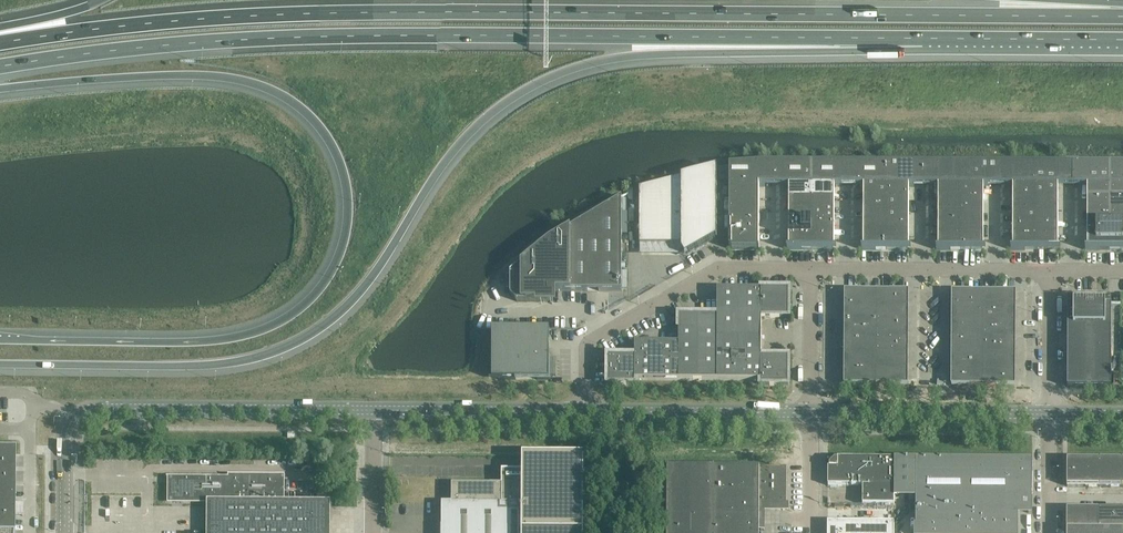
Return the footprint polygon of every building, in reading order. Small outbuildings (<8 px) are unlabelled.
[(1110,185),(1110,165),(1074,164),(1073,187),(1088,187),(1088,185),(1109,185),(1110,185)] [(1110,165),(1110,185),(1122,185),(1122,165),(1110,165)] [(730,186),(759,186),(759,187),(775,187),(775,166),(765,166),(730,168),(730,186)] [(775,187),(789,187),(789,186),(812,186),(812,166),(775,166),(775,187)] [(812,186),(834,186),(834,187),(849,187),(849,166),(812,166),(812,186)] [(849,187),(864,187),(864,186),(886,186),(886,166),(849,166),(849,187)] [(886,186),(909,186),(909,187),(924,187),(924,166),(886,166),(886,186)] [(924,166),(924,187),(938,187),(938,186),(961,186),(961,166),(924,166)] [(961,166),(961,186),(983,186),(983,187),(998,187),(998,166),(961,166)] [(998,166),(998,187),(1013,187),(1013,186),(1035,186),(1035,166),(998,166)] [(1035,166),(1035,186),(1058,186),(1058,187),(1073,187),(1073,166),(1035,166)] [(717,239),(717,169),(640,190),(640,246),(682,246),(682,252),(686,257),(717,239)] [(1088,187),(1088,200),(1109,200),(1109,185),(1088,185),(1088,187)] [(1109,200),(1122,200),(1122,185),(1110,185),(1109,185),(1109,200)] [(730,199),(759,199),(759,187),(759,186),(730,186),(730,199)] [(789,199),(812,199),(812,186),(789,186),(789,187),(789,199)] [(812,199),(834,199),(834,187),(834,186),(812,186),(812,199)] [(864,187),(864,199),(886,199),(886,186),(864,186),(864,187)] [(886,199),(909,199),(909,187),(909,186),(886,186),(886,199)] [(938,187),(938,199),(961,199),(961,186),(938,186),(938,187)] [(961,186),(961,199),(983,199),(983,187),(983,186),(961,186)] [(1013,187),(1013,199),(1035,199),(1035,186),(1013,186),(1013,187)] [(1035,186),(1035,199),(1058,199),(1058,187),(1058,186),(1035,186)] [(517,302),(553,302),(553,291),(588,291),(599,291),(622,291),(622,245),(622,235),(622,198),(549,241),(511,273),(511,295),(517,302)] [(730,211),(759,211),(759,199),(730,199),(730,211)] [(789,211),(812,211),(812,199),(789,199),(789,211)] [(812,211),(834,211),(834,199),(812,199),(812,211)] [(864,199),(864,211),(886,211),(886,199),(864,199)] [(886,199),(886,211),(909,211),(909,199),(886,199)] [(938,199),(938,211),(961,211),(961,199),(938,199)] [(961,199),(961,211),(983,211),(983,199),(961,199)] [(1013,199),(1013,211),(1035,211),(1035,199),(1013,199)] [(1035,199),(1035,211),(1058,211),(1058,199),(1035,199)] [(1088,200),(1088,212),(1109,212),(1109,200),(1088,200)] [(1109,212),(1122,212),(1122,200),(1109,200),(1109,212)] [(730,224),(759,224),(759,211),(730,211),(730,224)] [(789,224),(812,224),(812,211),(789,211),(789,224)] [(812,224),(834,224),(834,211),(812,211),(812,224)] [(864,211),(864,224),(886,224),(886,211),(864,211)] [(886,211),(886,224),(909,224),(909,211),(886,211)] [(938,211),(938,224),(961,224),(961,211),(938,211)] [(961,211),(961,224),(983,224),(983,211),(961,211)] [(1013,211),(1013,224),(1035,224),(1035,211),(1013,211)] [(1035,211),(1035,224),(1058,224),(1058,211),(1035,211)] [(1110,224),(1109,212),(1088,212),(1088,224),(1110,224)] [(1110,224),(1122,225),(1122,212),(1109,212),(1110,224)] [(730,248),(759,248),(759,224),(730,224),(730,248)] [(789,224),(789,237),(812,237),(812,224),(789,224)] [(812,237),(835,237),(834,224),(812,224),(812,237)] [(864,224),(864,237),(886,237),(886,224),(864,224)] [(886,224),(886,237),(909,237),(909,224),(886,224)] [(938,224),(938,237),(961,237),(961,224),(938,224)] [(961,224),(961,237),(983,237),(983,224),(961,224)] [(1013,224),(1013,237),(1035,237),(1035,224),(1013,224)] [(1035,224),(1035,237),(1058,237),(1058,224),(1035,224)] [(1110,224),(1088,224),(1088,236),(1088,248),(1110,249),(1122,249),(1122,225),(1110,224)] [(789,237),(789,250),(812,250),(812,237),(789,237)] [(812,237),(812,250),(835,250),(835,237),(812,237)] [(864,237),(864,250),(886,250),(886,237),(864,237)] [(886,237),(886,250),(909,250),(909,237),(886,237)] [(938,237),(938,250),(961,250),(961,237),(938,237)] [(961,237),(961,250),(983,250),(983,237),(961,237)] [(1013,237),(1013,250),(1035,250),(1035,237),(1013,237)] [(1035,237),(1035,250),(1058,250),(1058,237),(1035,237)] [(789,317),(789,290),(718,290),(718,316),(718,334),(762,334),(762,317),(789,317)] [(877,307),(877,291),(846,291),(846,307),(877,307)] [(908,308),(908,292),(877,291),(877,307),(908,308)] [(984,308),(984,292),(953,292),(953,308),(984,308)] [(1015,308),(1016,292),(984,292),(984,308),(1015,308)] [(1111,387),(1112,304),(1106,304),(1106,302),(1074,302),(1074,304),(1068,304),(1068,336),(1069,336),(1069,345),(1068,345),(1068,367),(1069,367),(1069,375),(1068,375),(1068,387),(1111,387)] [(877,323),(877,307),(846,307),(845,323),(877,323)] [(908,323),(908,308),(877,307),(877,323),(908,323)] [(984,324),(984,308),(953,308),(953,323),(984,324)] [(1015,324),(1015,308),(984,308),(984,324),(1015,324)] [(717,380),(718,334),(718,316),(679,316),(679,343),(679,380),(717,380)] [(877,338),(877,323),(845,323),(845,338),(877,338)] [(908,339),(908,323),(877,323),(877,338),(908,339)] [(984,339),(984,324),(953,323),(952,339),(984,339)] [(1015,339),(1015,324),(984,324),(984,339),(1015,339)] [(550,359),(550,329),(493,329),(492,359),(489,359),(488,376),(499,376),(499,379),(537,379),(550,379),(550,376),(556,376),(556,359),(550,359)] [(789,385),(789,358),(762,358),(762,334),(718,334),(717,380),(761,381),(761,385),(789,385)] [(877,354),(877,338),(845,338),(845,354),(877,354)] [(908,354),(908,339),(877,338),(877,354),(908,354)] [(984,355),(984,339),(952,339),(952,354),(984,355)] [(1015,355),(1015,339),(984,339),(984,355),(1015,355)] [(679,380),(679,343),(635,343),(635,357),(621,357),(608,357),(608,384),(636,384),(636,380),(679,380)] [(877,370),(877,354),(845,354),(845,369),(877,370)] [(908,370),(908,354),(877,354),(877,370),(908,370)] [(984,370),(984,355),(952,354),(952,370),(984,370)] [(1015,370),(1015,355),(984,355),(984,370),(1015,370)] [(876,386),(877,370),(845,369),(845,385),(876,385),(876,386)] [(908,386),(908,370),(877,370),(876,386),(877,386),(877,385),(908,386)] [(984,387),(984,370),(952,370),(952,386),(983,386),(983,387),(984,387)] [(1015,386),(1015,370),(984,370),(984,387),(984,386),(1015,386)] [(15,454),(0,454),(0,470),(15,470),(15,454)] [(585,457),(523,456),(523,471),(502,471),(502,485),(452,484),(452,498),(451,498),(451,503),(442,503),(442,532),(523,532),(526,532),(584,532),(585,457)] [(895,505),(895,459),(838,458),(838,459),(830,459),(830,460),(830,467),(828,467),(828,486),(863,486),(863,505),(895,505)] [(1033,494),(1033,460),(917,459),(916,532),(1017,532),(1017,515),(1032,516),(1033,494)] [(1100,487),(1100,460),(1067,460),(1067,487),(1100,487)] [(1122,487),(1122,460),(1100,460),(1100,487),(1122,487)] [(760,506),(787,506),(787,469),(668,468),(668,532),(759,532),(760,506)] [(15,470),(0,470),(0,485),(15,485),(15,470)] [(326,506),(326,504),(281,504),(281,501),(282,501),(282,477),(237,477),(169,477),(169,500),(187,497),(187,500),(210,500),(209,503),(209,532),(326,532),(326,506)] [(15,485),(0,485),(0,500),(12,501),(12,500),(15,500),(15,485)] [(15,514),(15,500),(12,500),(12,501),(0,500),(0,514),(15,514)] [(1100,530),(1100,510),(1067,510),(1067,530),(1100,530)] [(1100,510),(1100,530),(1122,530),(1122,510),(1100,510)] [(15,514),(0,514),(0,532),(15,532),(15,514)] [(894,523),(828,522),(828,532),(894,532),(894,523)]
